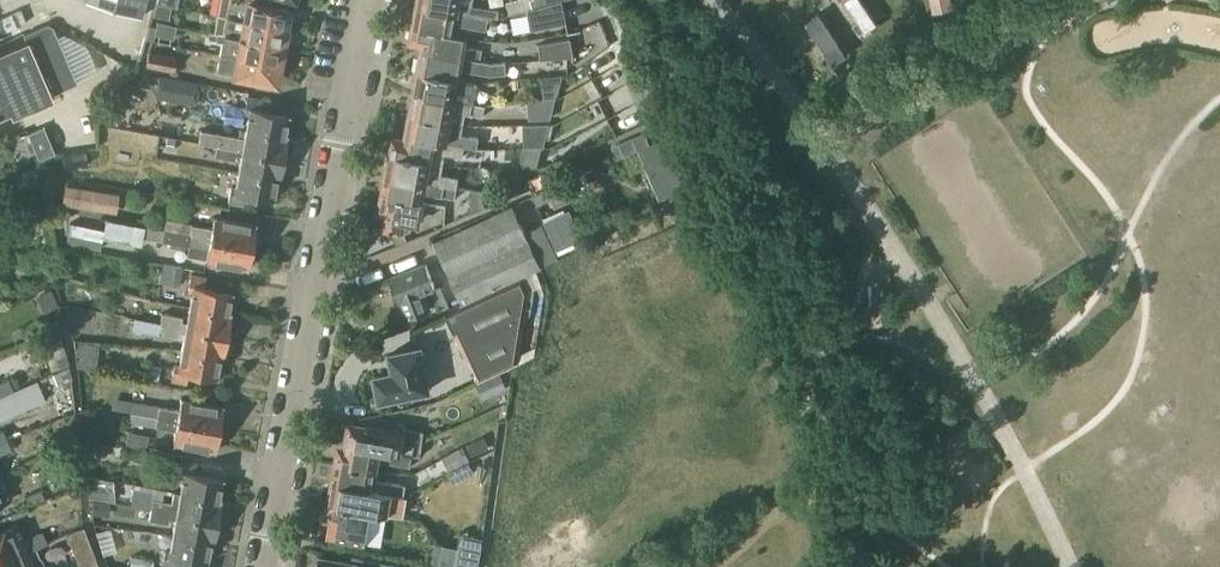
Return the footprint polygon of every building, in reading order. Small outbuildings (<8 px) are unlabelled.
[(170,8),(170,7),(172,0),(157,0),(156,4),(156,6),(170,8)] [(216,16),(286,29),(289,11),(268,7),(269,0),(219,0),(216,16)] [(417,10),(488,22),(499,19),(500,13),(490,11),(472,7),(474,0),(419,0),(417,10)] [(533,9),(562,1),(566,0),(530,0),(533,9)] [(562,1),(533,9),(527,10),(531,31),(567,24),(562,1)] [(168,19),(170,8),(156,6),(152,16),(168,19)] [(486,32),(488,22),(417,10),(413,30),(454,38),(456,26),(486,32)] [(216,16),(213,33),(223,35),(283,46),(286,30),(286,29),(216,16)] [(153,35),(173,40),(176,26),(156,22),(153,35)] [(24,34),(27,42),(50,94),(76,83),(52,26),(47,24),(24,34)] [(452,47),(454,38),(413,30),(411,42),(414,46),(422,48),(421,53),(480,63),(482,53),(452,47)] [(221,46),(220,54),(237,57),(279,65),(283,46),(223,35),(213,33),(209,33),(207,39),(222,42),(221,46)] [(566,41),(550,43),(552,59),(568,58),(566,41)] [(9,112),(11,117),(52,100),(50,94),(27,42),(0,53),(0,116),(9,112)] [(147,53),(145,67),(173,72),(176,58),(147,53)] [(458,82),(460,70),(490,76),(506,75),(506,64),(492,66),(480,63),(421,53),(417,74),(458,82)] [(279,65),(237,57),(220,54),(216,73),(275,84),(279,65)] [(853,72),(847,63),(834,71),(840,81),(853,72)] [(456,92),(458,82),(417,74),(413,96),(482,109),(484,109),(486,98),(456,92)] [(197,83),(159,76),(155,98),(193,105),(197,83)] [(559,92),(563,76),(542,79),(544,99),(556,98),(559,92)] [(409,117),(450,125),(451,123),(464,126),(466,116),(482,119),(484,109),(482,109),(413,96),(409,117)] [(246,130),(285,137),(288,116),(261,111),(262,101),(247,98),(244,114),(248,115),(246,128),(246,130)] [(551,118),(556,98),(544,99),(528,101),(529,119),(551,118)] [(115,125),(118,112),(108,110),(105,123),(115,125)] [(461,135),(462,127),(450,125),(409,117),(405,139),(464,148),(464,147),(476,149),(478,138),(461,135)] [(524,148),(542,147),(549,125),(524,126),(524,148)] [(11,148),(19,168),(54,154),(43,127),(27,133),(25,130),(6,139),(11,148)] [(198,144),(216,147),(216,148),(283,159),(287,138),(285,137),(246,130),(242,147),(237,145),(239,138),(200,131),(198,144)] [(167,138),(165,150),(173,151),(175,139),(167,138)] [(639,151),(665,210),(696,197),(671,138),(639,151)] [(443,167),(445,155),(462,159),(464,148),(405,139),(405,142),(396,140),(392,144),(389,157),(443,167)] [(627,156),(639,151),(635,141),(622,146),(627,156)] [(521,148),(519,168),(537,167),(542,147),(524,148),(521,148)] [(238,174),(277,181),(279,181),(283,159),(216,148),(215,158),(234,161),(235,157),(241,157),(238,174)] [(8,151),(0,155),(0,157),(6,169),(14,165),(8,151)] [(456,191),(458,180),(441,176),(443,167),(389,157),(385,178),(422,185),(456,191)] [(277,181),(238,174),(235,190),(231,189),(228,205),(243,207),(245,197),(272,202),(275,189),(277,181)] [(454,200),(456,191),(422,185),(385,178),(381,199),(422,207),(424,195),(454,200)] [(564,196),(559,185),(532,197),(536,207),(564,196)] [(65,186),(62,205),(116,214),(119,195),(65,186)] [(473,190),(469,215),(485,208),(481,200),(482,192),(473,190)] [(46,199),(30,206),(39,226),(51,221),(46,199)] [(419,221),(422,207),(381,199),(379,210),(382,215),(386,216),(383,231),(403,235),(409,232),(411,224),(414,225),(419,221)] [(435,244),(463,304),(541,268),(513,207),(435,244)] [(565,213),(543,223),(556,251),(578,241),(565,213)] [(190,236),(252,247),(256,226),(214,218),(212,228),(192,224),(191,235),(190,236)] [(103,230),(70,224),(66,244),(100,250),(103,230)] [(248,269),(252,247),(190,236),(191,235),(144,227),(142,238),(188,247),(187,256),(207,260),(206,261),(248,269)] [(158,282),(179,286),(182,267),(162,264),(158,282)] [(401,302),(406,315),(428,307),(422,293),(430,290),(435,288),(435,287),(427,266),(391,280),(399,302),(401,302)] [(190,307),(228,314),(232,293),(204,288),(206,278),(191,276),(188,291),(193,292),(190,307)] [(529,292),(522,279),(444,314),(467,363),(470,364),(476,377),(474,379),(476,383),(517,364),(529,292)] [(231,315),(228,314),(190,307),(187,324),(181,323),(182,318),(162,314),(160,323),(160,324),(227,337),(231,315)] [(227,337),(160,324),(160,323),(134,319),(131,331),(158,335),(179,338),(179,334),(185,335),(182,351),(220,358),(223,359),(227,337)] [(48,338),(59,370),(68,366),(66,355),(58,335),(48,338)] [(375,377),(380,401),(429,391),(421,349),(390,355),(394,374),(375,377)] [(216,379),(220,358),(182,351),(179,366),(174,365),(171,381),(187,384),(188,374),(216,379)] [(147,379),(157,381),(160,367),(150,365),(147,379)] [(507,389),(500,374),(476,385),(483,400),(507,389)] [(13,390),(8,379),(0,383),(0,396),(13,390)] [(0,396),(0,414),(26,403),(19,388),(13,390),(0,396)] [(219,429),(223,407),(181,399),(179,411),(159,407),(132,402),(130,412),(219,429)] [(215,450),(219,429),(130,412),(128,423),(155,428),(175,431),(173,443),(215,450)] [(349,430),(346,443),(412,457),(413,456),(420,457),(424,434),(405,430),(406,426),(399,425),(397,432),(367,427),(366,428),(353,425),(349,430)] [(128,431),(126,445),(156,451),(158,437),(128,431)] [(0,443),(0,458),(12,453),(11,450),(29,443),(25,433),(7,440),(0,443)] [(483,437),(466,446),(472,457),(489,448),(483,437)] [(410,468),(412,457),(346,443),(345,449),(343,449),(338,452),(336,464),(378,472),(379,462),(410,468)] [(450,474),(469,464),(464,447),(441,458),(450,474)] [(219,500),(222,479),(195,474),(196,464),(181,461),(178,477),(182,478),(181,483),(176,482),(174,491),(219,500)] [(336,464),(332,484),(404,498),(406,487),(376,481),(378,472),(336,464)] [(469,475),(469,464),(450,474),(455,482),(469,475)] [(2,504),(2,503),(10,500),(0,476),(0,505),(2,504)] [(113,481),(86,476),(88,497),(114,502),(113,481)] [(332,484),(329,505),(370,512),(370,513),(381,514),(397,517),(397,516),(401,516),(402,508),(404,498),(332,484)] [(42,490),(26,496),(29,506),(45,500),(42,490)] [(217,523),(221,500),(219,500),(174,491),(172,504),(152,500),(150,510),(217,523)] [(91,515),(108,517),(110,502),(93,501),(91,515)] [(370,512),(329,505),(326,517),(329,522),(332,522),(329,537),(344,541),(355,543),(364,544),(368,529),(370,513),(370,512)] [(171,536),(210,544),(213,544),(217,523),(150,510),(148,520),(168,524),(169,520),(174,520),(171,536)] [(17,525),(8,529),(8,528),(0,531),(0,562),(28,551),(35,548),(47,543),(42,532),(23,540),(17,525)] [(66,535),(78,566),(93,566),(98,565),(83,528),(66,535)] [(165,551),(162,566),(163,566),(177,566),(179,559),(206,564),(210,544),(171,536),(168,552),(165,551)] [(443,546),(439,566),(440,566),(477,566),(480,553),(443,546)] [(35,548),(28,551),(0,562),(0,566),(43,566),(35,548)] [(132,556),(130,566),(152,566),(154,560),(132,556)] [(318,566),(372,566),(320,558),(318,566)]
